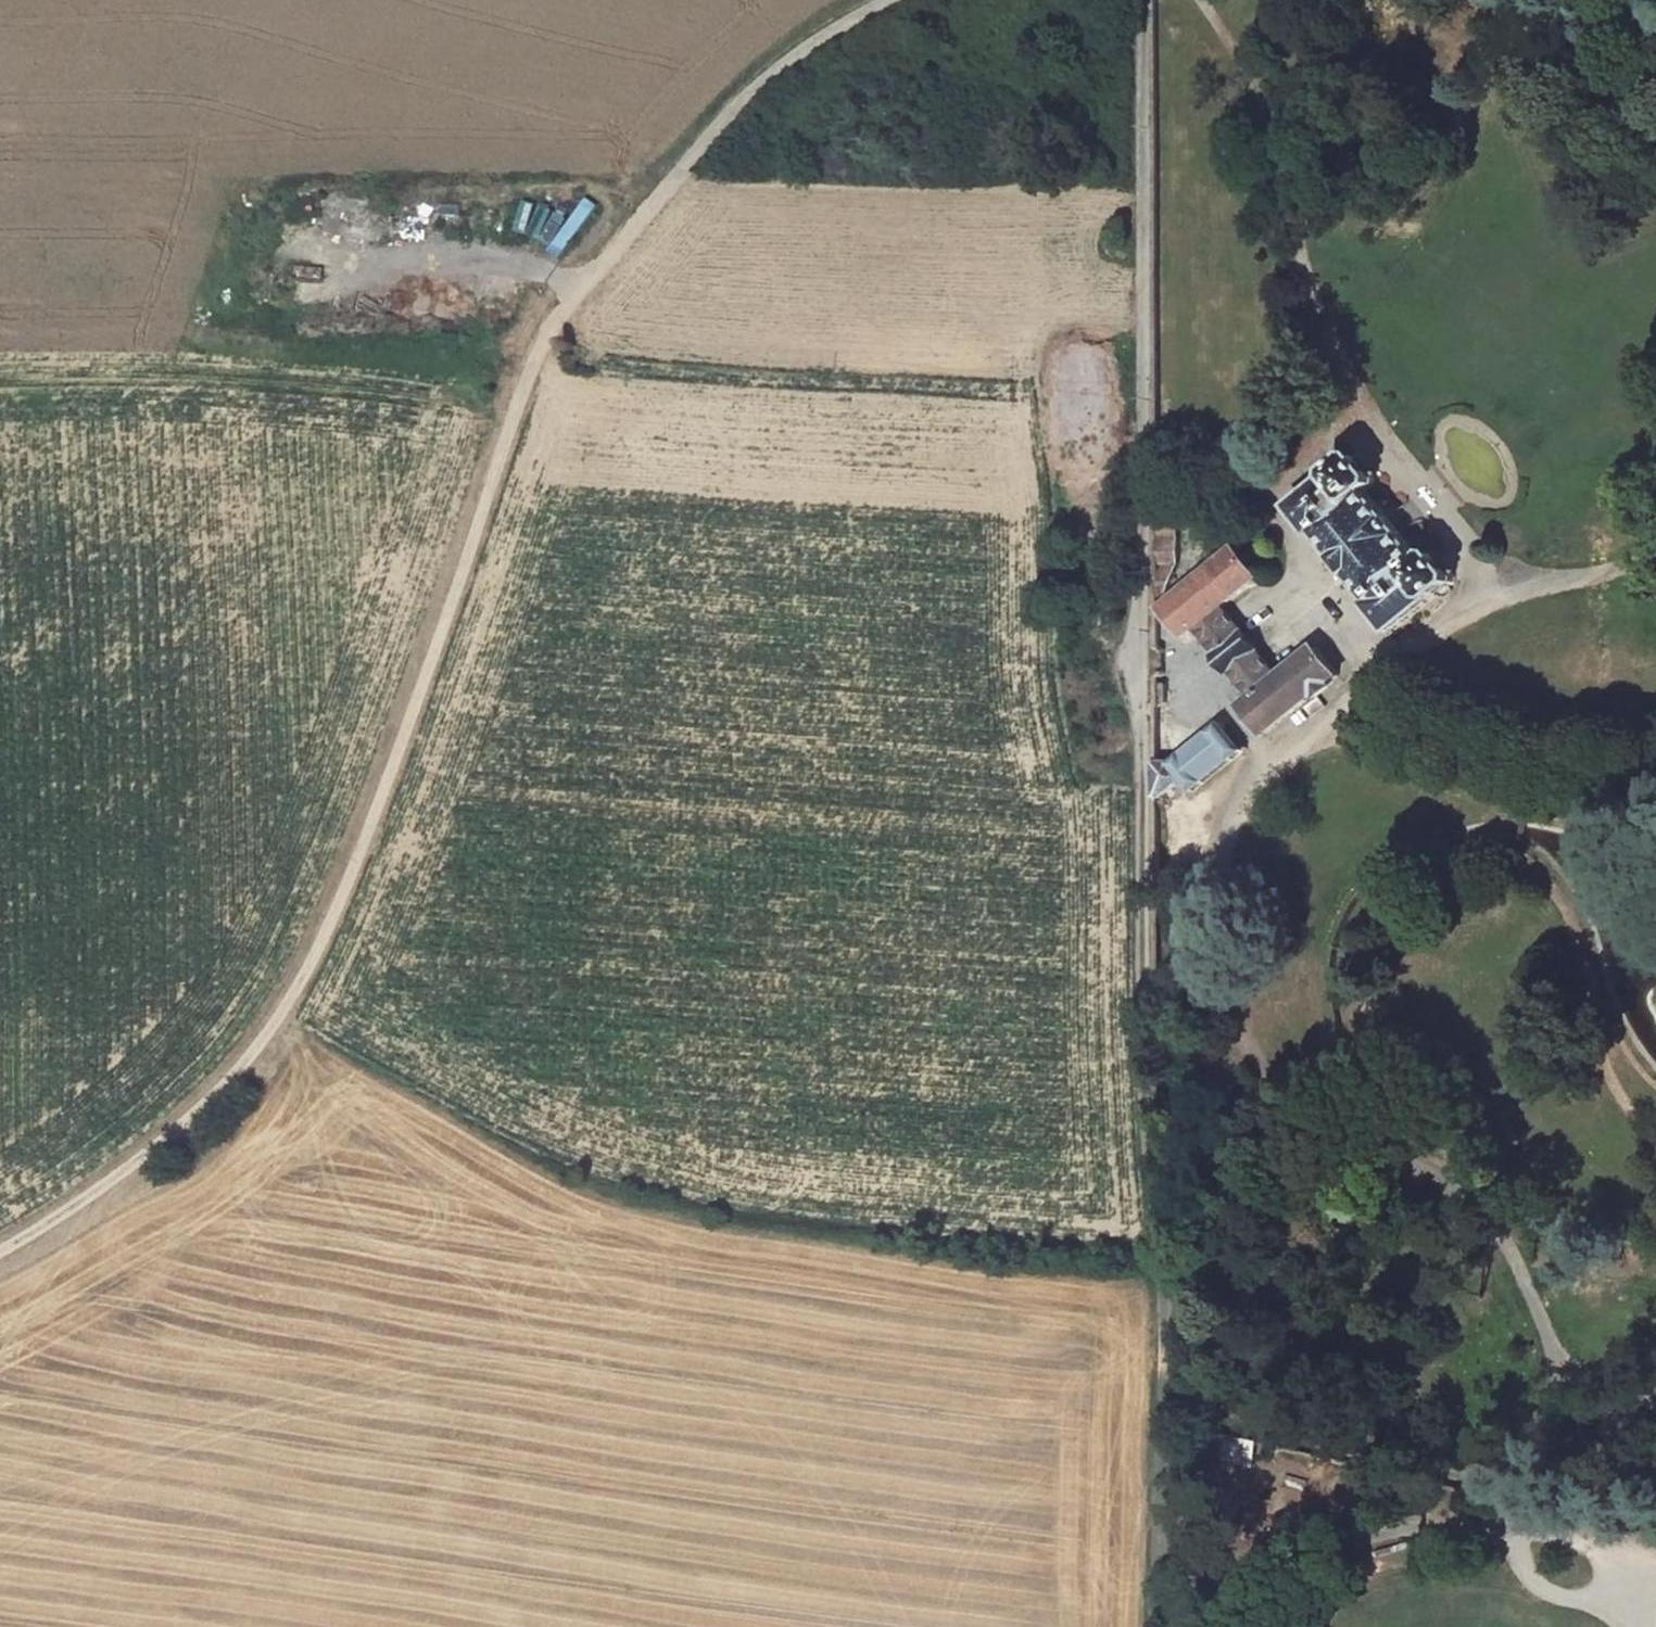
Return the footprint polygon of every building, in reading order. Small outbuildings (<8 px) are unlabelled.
[(566,256),(597,203),(586,196),(571,221),(530,197),(514,226),(566,256)] [(1355,455),(1292,507),(1315,535),(1318,532),(1374,602),(1370,605),(1392,633),(1434,599),(1435,599),(1456,583),(1456,577),(1440,553),(1434,553),(1425,560),(1370,490),(1378,484),(1379,478),(1361,456),(1355,455)] [(1180,501),(1156,498),(1156,509),(1156,563),(1180,563),(1180,501)] [(1240,548),(1165,608),(1188,636),(1199,627),(1254,698),(1243,707),(1266,735),(1340,675),(1318,647),(1280,678),(1224,607),(1262,576),(1240,548)] [(1180,563),(1156,563),(1156,571),(1177,571),(1180,563)] [(1177,571),(1156,571),(1156,595),(1168,595),(1177,571)] [(1173,762),(1171,764),(1183,780),(1193,793),(1245,751),(1224,722),(1173,762)] [(1173,762),(1157,763),(1157,797),(1160,798),(1183,780),(1171,764),(1173,762)] [(1253,1443),(1179,1426),(1178,1448),(1248,1465),(1253,1443)]
